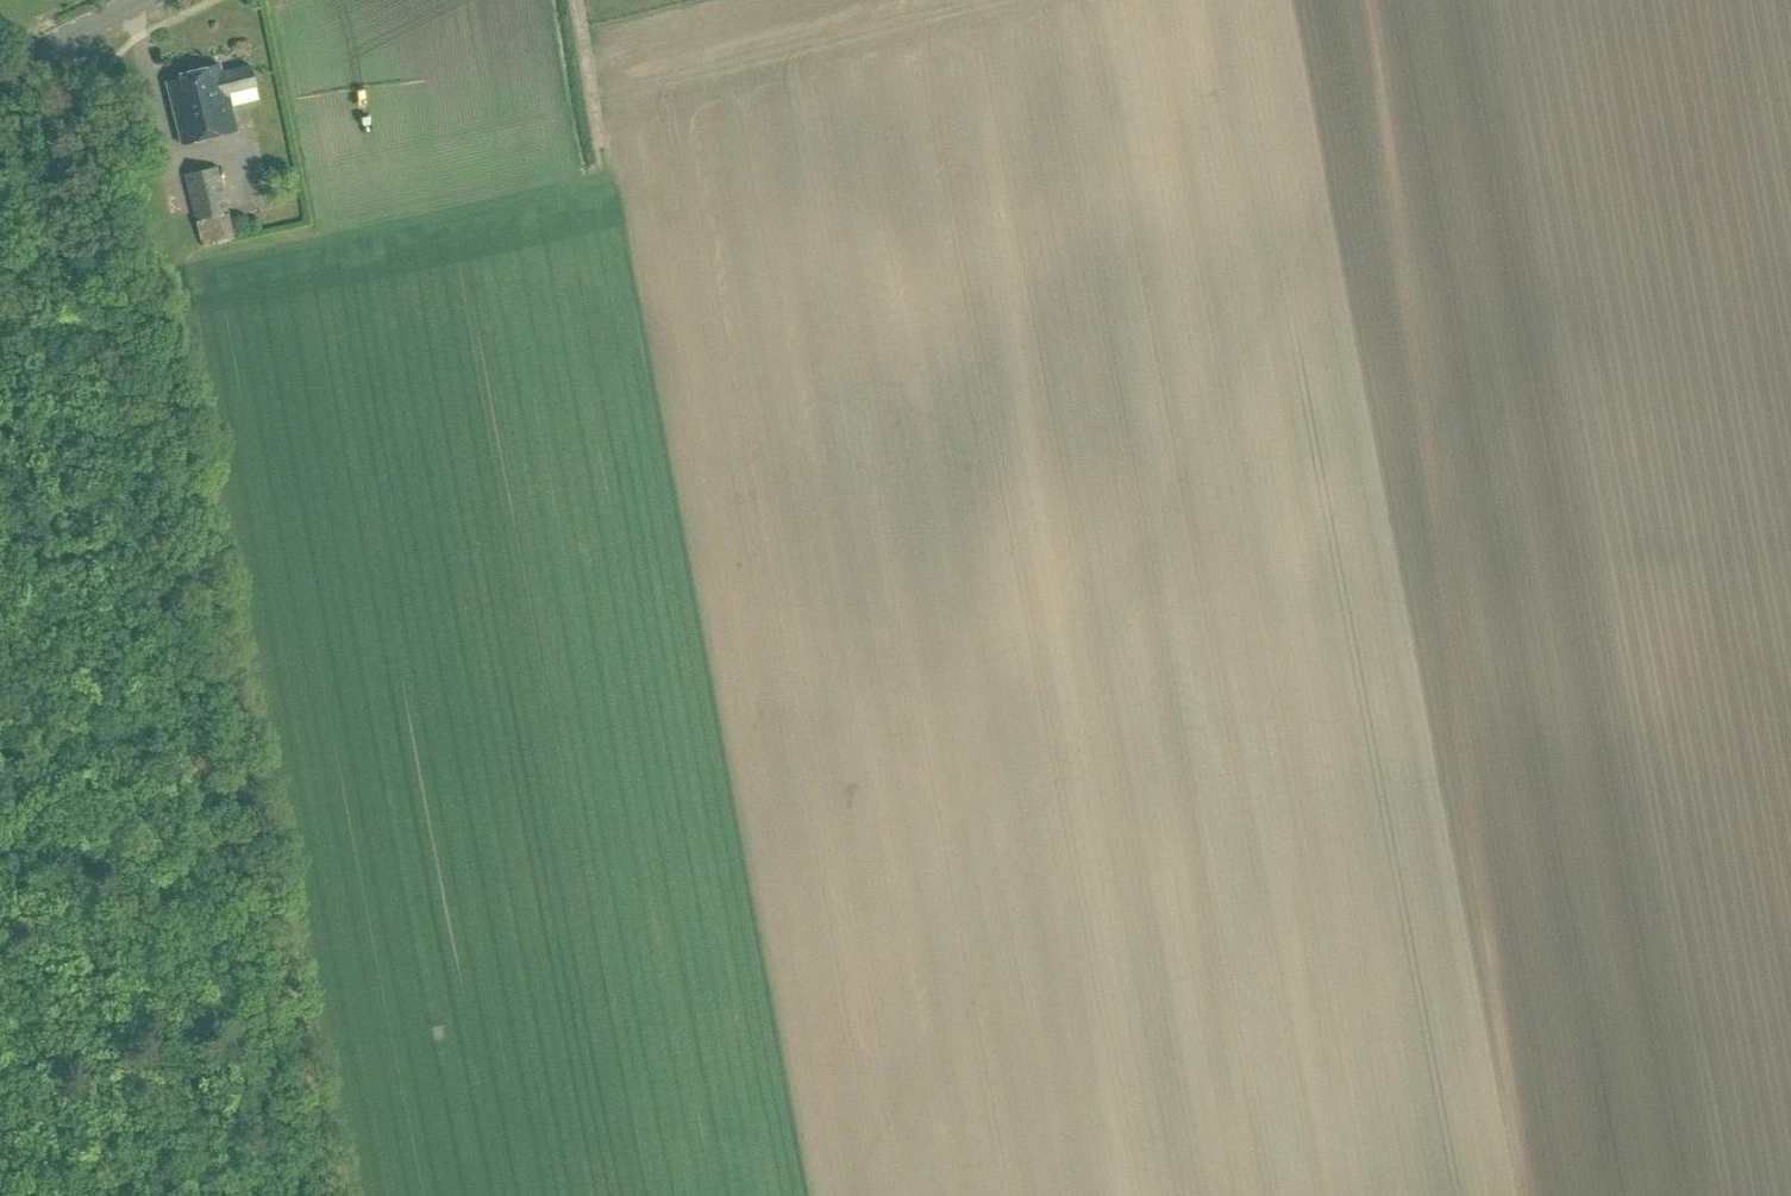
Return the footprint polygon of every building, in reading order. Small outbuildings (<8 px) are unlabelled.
[(214,67),(179,76),(180,81),(165,85),(180,148),(235,134),(225,93),(221,94),(219,86),(233,83),(234,84),(247,81),(244,70),(216,77),(214,67)] [(236,240),(220,168),(185,176),(196,222),(197,221),(203,248),(236,240)]
